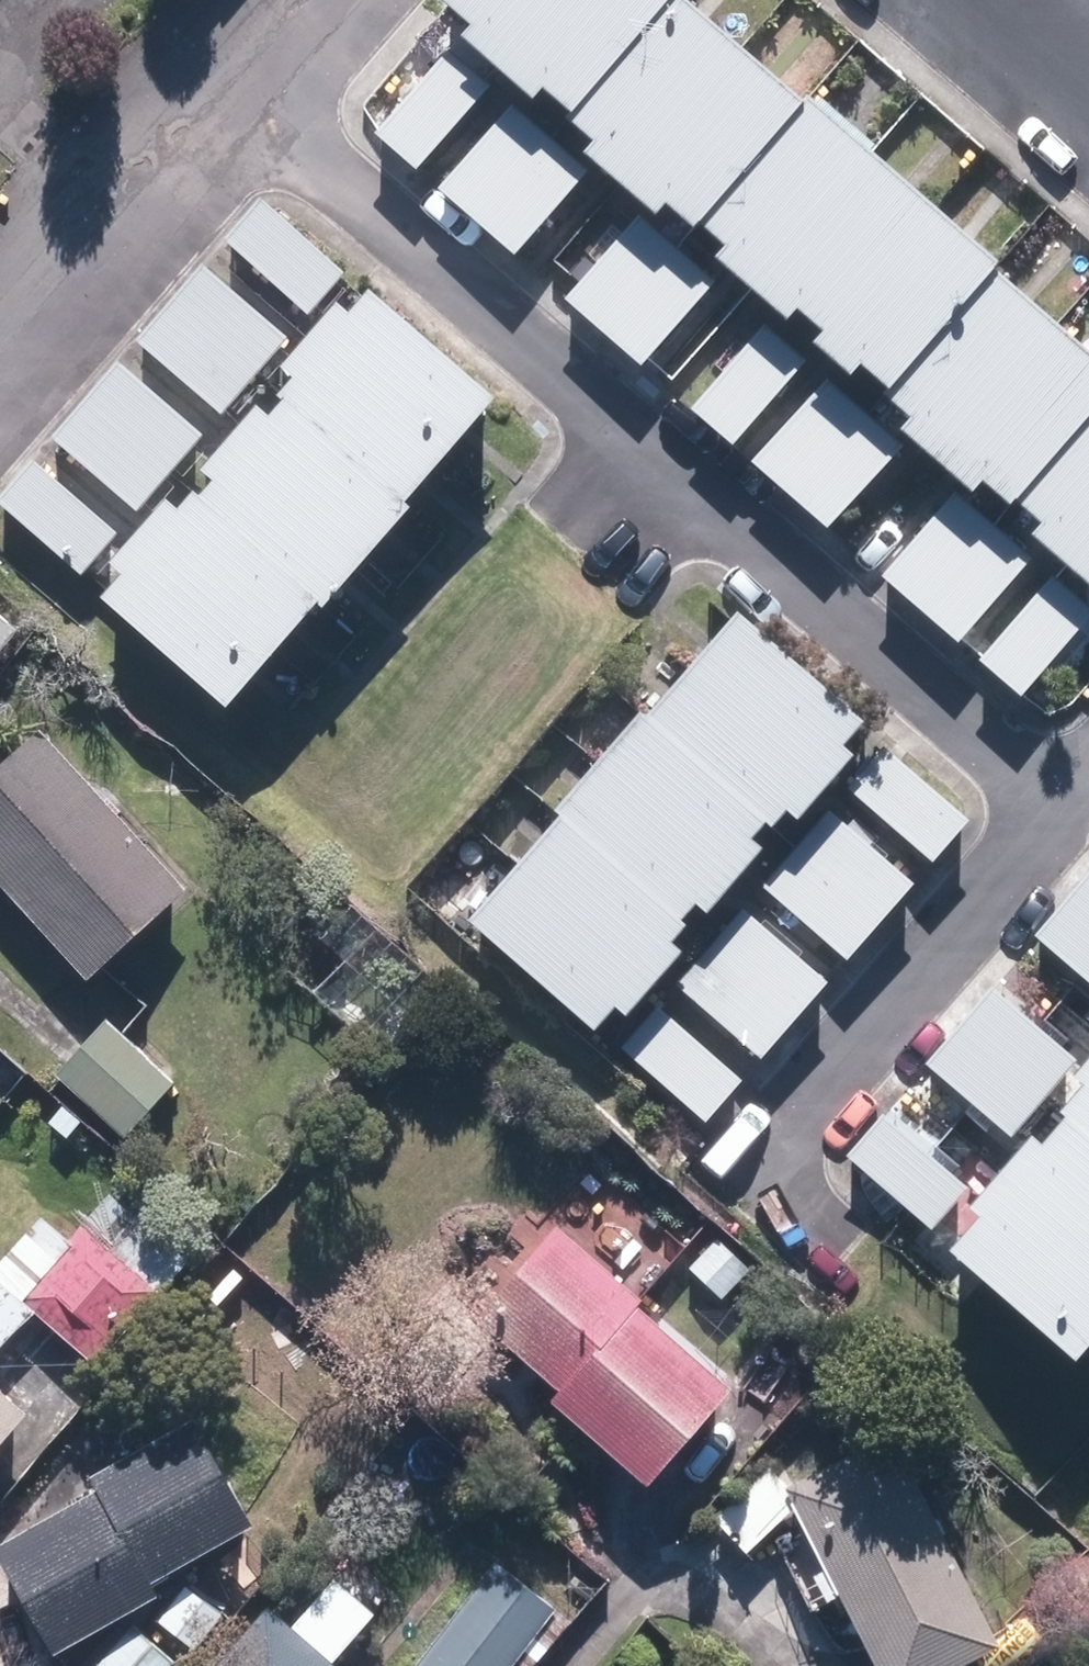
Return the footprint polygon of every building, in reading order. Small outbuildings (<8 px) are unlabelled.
[(703,12),(709,4),(705,0),(475,0),(466,11),(498,39),(487,50),(560,113),(570,102),(597,125),(592,132),(596,135),(703,12)] [(829,119),(703,12),(596,135),(619,155),(609,166),(683,232),(694,219),(721,244),(726,238),(829,119)] [(388,138),(430,176),(498,101),(476,81),(481,73),(462,56),(388,138)] [(829,119),(726,238),(752,261),(743,272),(816,335),(825,324),(851,345),(841,357),(880,390),(891,379),(920,405),(1023,288),(1028,280),(840,116),(834,124),(829,119)] [(451,194),(534,265),(606,181),(557,139),(549,149),(513,119),(451,194)] [(241,249),(326,324),(362,282),(277,209),(241,249)] [(582,308),(661,373),(731,287),(715,275),(713,278),(683,255),(676,263),(642,235),(582,308)] [(152,347),(238,421),(302,346),(216,271),(152,347)] [(1088,469),(1088,346),(1023,288),(920,405),(915,412),(937,431),(926,443),(999,507),(1010,494),(1038,519),(1043,513),(1047,516),(1088,469)] [(317,392),(304,406),(436,519),(525,413),(398,304),(377,329),(363,316),(307,382),(317,392)] [(705,414),(751,454),(823,368),(813,359),(806,366),(771,336),(705,414)] [(72,446),(156,517),(220,443),(136,371),(72,446)] [(764,467),(846,537),(915,455),(876,421),(869,429),(828,394),(764,467)] [(244,496),(230,512),(360,621),(442,524),(436,519),(304,406),(301,409),(310,417),(297,432),(284,422),(229,484),(244,496)] [(14,508),(97,584),(133,544),(48,468),(14,508)] [(1047,516),(1069,536),(1057,550),(1088,577),(1088,469),(1047,516)] [(360,621),(230,512),(222,505),(204,528),(190,516),(137,578),(148,588),(128,612),(259,723),(350,618),(356,624),(360,621)] [(895,580),(977,651),(1050,568),(1031,552),(1027,556),(995,528),(987,537),(956,511),(895,580)] [(1038,703),(1088,641),(1088,616),(1060,593),(996,668),(1038,703)] [(34,637),(0,610),(0,679),(34,637)] [(680,729),(796,835),(801,840),(814,824),(824,832),(879,770),(867,760),(886,737),(768,631),(680,729)] [(680,729),(590,830),(713,942),(717,938),(712,933),(725,917),(734,925),(791,862),(780,853),(796,835),(680,729)] [(107,989),(204,901),(56,736),(0,788),(0,871),(107,989)] [(863,794),(950,870),(985,830),(897,754),(863,794)] [(778,890),(865,968),(934,891),(856,821),(813,869),(804,859),(778,890)] [(713,942),(590,830),(499,932),(624,1043),(645,1021),(654,1029),(710,967),(700,957),(713,942)] [(1080,900),(1088,908),(1088,889),(1080,900)] [(1080,900),(1047,938),(1088,975),(1088,908),(1080,900)] [(693,992),(777,1067),(849,987),(764,911),(693,992)] [(281,954),(330,999),(361,967),(312,921),(281,954)] [(976,1033),(1062,1106),(1088,1073),(1088,1063),(1009,994),(976,1033)] [(643,1060),(724,1129),(760,1088),(679,1018),(643,1060)] [(72,1082),(139,1144),(188,1089),(121,1028),(72,1082)] [(1029,1143),(1062,1106),(976,1033),(944,1070),(1029,1143)] [(58,1116),(76,1133),(92,1117),(73,1100),(58,1116)] [(866,1164),(950,1239),(985,1199),(901,1124),(866,1164)] [(1088,1129),(1065,1156),(1056,1150),(994,1220),(1003,1228),(976,1257),(1088,1356),(1088,1129)] [(23,1332),(91,1388),(179,1282),(168,1272),(192,1245),(139,1200),(115,1229),(94,1213),(55,1259),(24,1233),(0,1262),(0,1360),(23,1332)] [(0,1234),(10,1223),(0,1214),(0,1234)] [(686,1247),(736,1292),(758,1268),(708,1223),(686,1247)] [(549,1406),(649,1490),(727,1397),(630,1314),(635,1310),(548,1235),(470,1326),(555,1398),(549,1406)] [(15,1544),(73,1648),(175,1588),(169,1576),(270,1518),(210,1411),(107,1470),(116,1486),(15,1544)] [(20,1429),(0,1412),(0,1454),(20,1429)] [(871,1665),(971,1665),(997,1652),(883,1444),(780,1499),(871,1665)] [(429,1665),(517,1665),(565,1606),(509,1561),(428,1665),(429,1665)] [(356,1620),(315,1587),(275,1636),(249,1616),(209,1665),(319,1665),(356,1620)] [(186,1658),(141,1621),(104,1665),(179,1665),(186,1658)]
